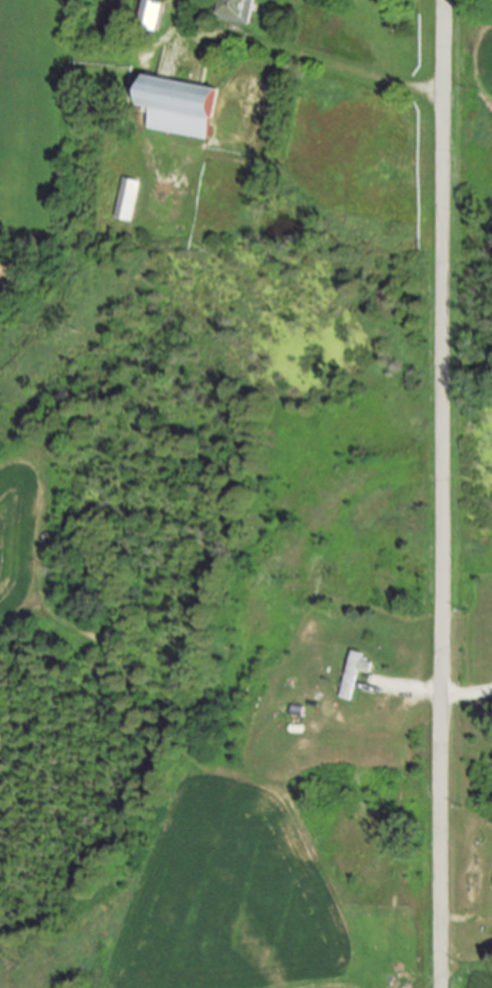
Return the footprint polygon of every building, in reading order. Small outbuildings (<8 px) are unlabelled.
[(138,25),(158,30),(165,0),(145,0),(138,25)] [(254,0),(223,0),(223,5),(216,4),(214,18),(249,24),(254,0)] [(148,128),(208,138),(216,86),(143,74),(139,103),(152,106),(148,128)] [(140,181),(123,177),(114,217),(131,221),(140,181)]
